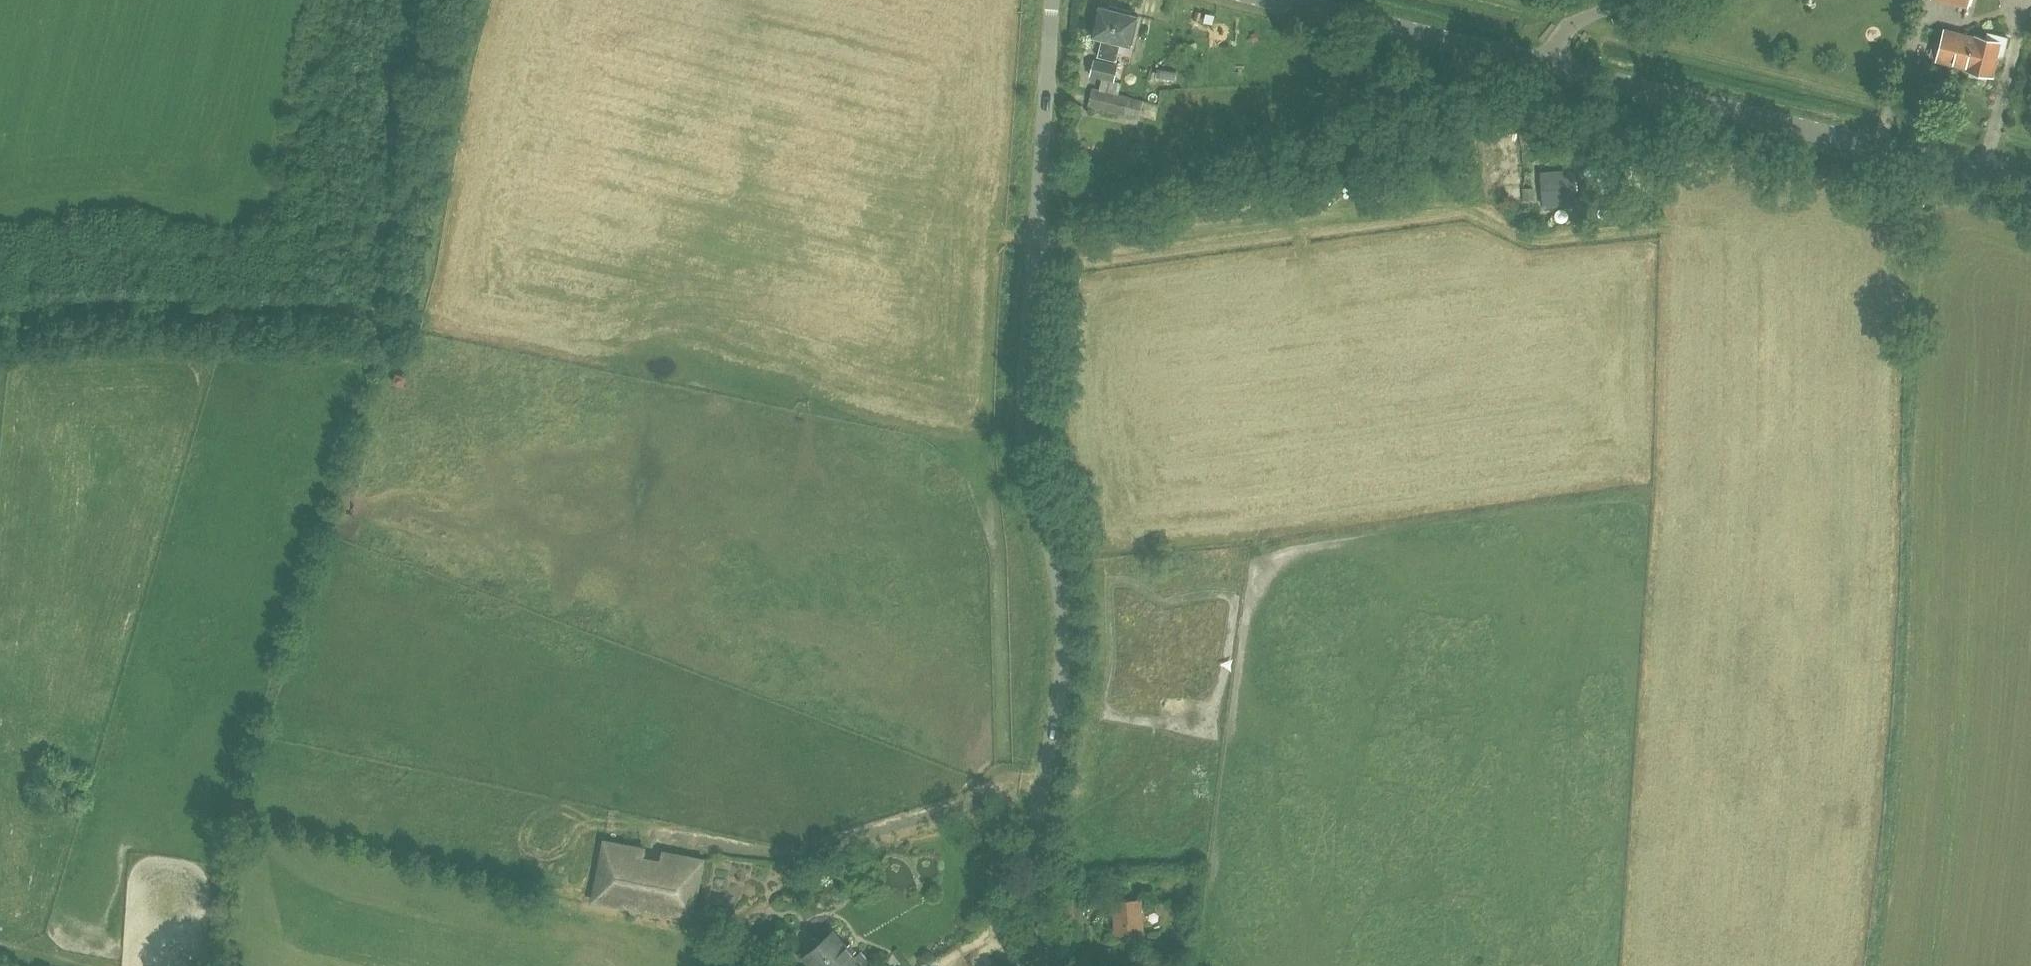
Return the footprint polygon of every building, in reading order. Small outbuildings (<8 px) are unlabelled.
[(1109,8),(1101,7),(1094,36),(1103,39),(1099,56),(1108,59),(1121,11),(1122,9),(1110,6),(1109,8)] [(1140,16),(1133,14),(1133,11),(1122,9),(1121,11),(1108,59),(1117,61),(1122,43),(1133,46),(1140,16)] [(1967,69),(1969,69),(1972,53),(1968,52),(1972,36),(1971,35),(1945,29),(1940,49),(1937,60),(1938,61),(1967,68),(1967,69)] [(1972,70),(1971,75),(1985,79),(1986,74),(1992,75),(1999,47),(2005,49),(2008,37),(1988,32),(1986,39),(1972,36),(1968,52),(1972,53),(1969,69),(1972,70)] [(1141,120),(1145,100),(1120,93),(1123,84),(1115,82),(1120,65),(1095,59),(1090,76),(1102,79),(1100,89),(1092,87),(1088,106),(1102,110),(1121,114),(1120,121),(1139,125),(1140,119),(1141,120)] [(1579,167),(1544,171),(1547,206),(1582,203),(1579,167)] [(1524,201),(1525,201),(1534,201),(1534,188),(1523,188),(1524,201)] [(667,851),(666,857),(648,853),(649,847),(609,840),(598,899),(696,917),(707,858),(667,851)] [(1144,898),(1113,900),(1115,935),(1145,933),(1144,898)] [(862,952),(858,956),(835,930),(821,942),(817,937),(812,937),(803,944),(802,950),(806,955),(804,957),(812,965),(874,965),(862,952)]
